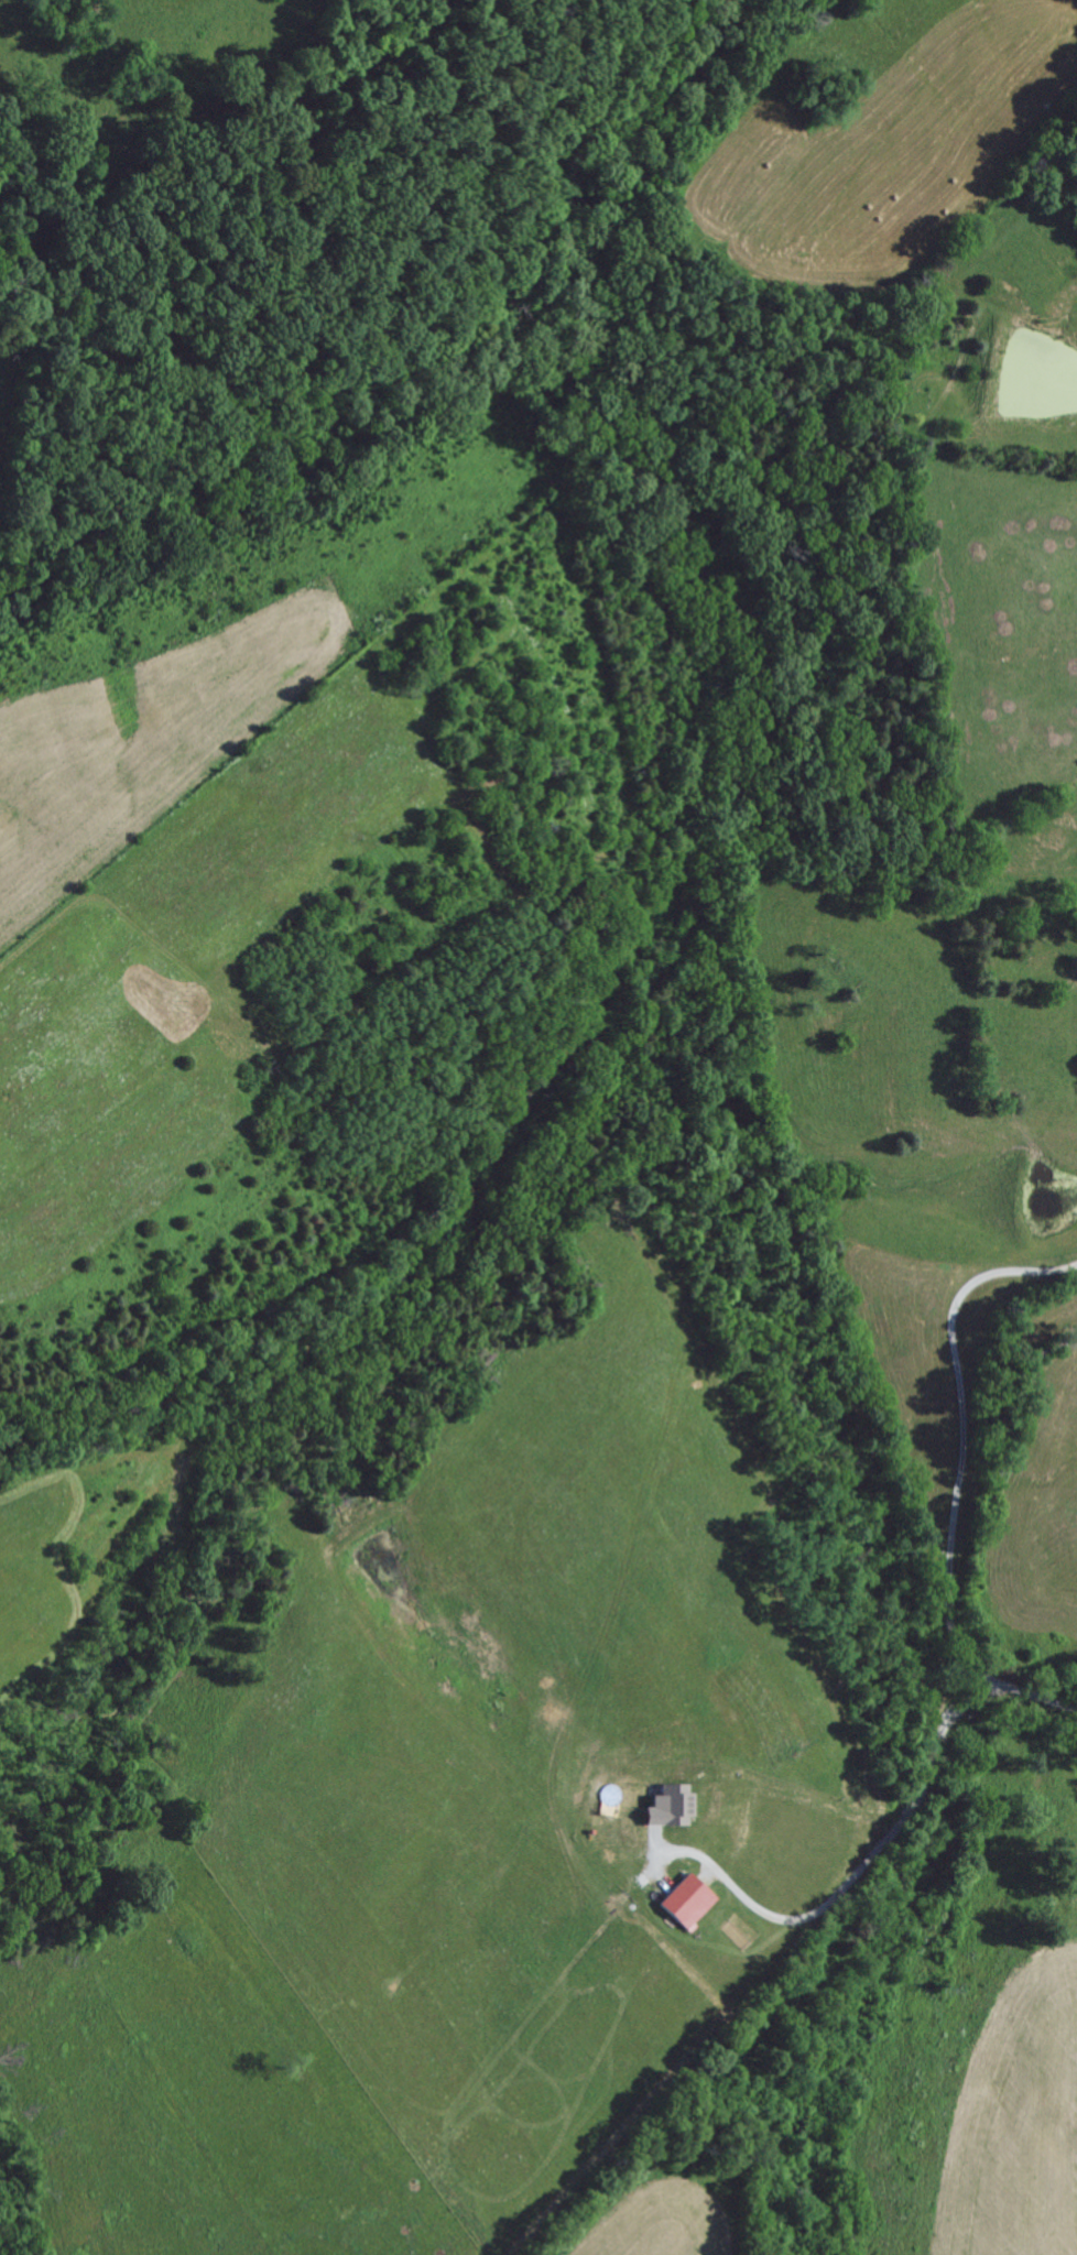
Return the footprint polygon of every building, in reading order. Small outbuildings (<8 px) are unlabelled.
[(692,1788),(687,1789),(687,1780),(662,1780),(662,1793),(652,1793),(652,1805),(645,1805),(645,1822),(685,1821),(685,1813),(693,1813),(692,1788)] [(685,1926),(714,1896),(687,1870),(658,1900),(685,1926)]
